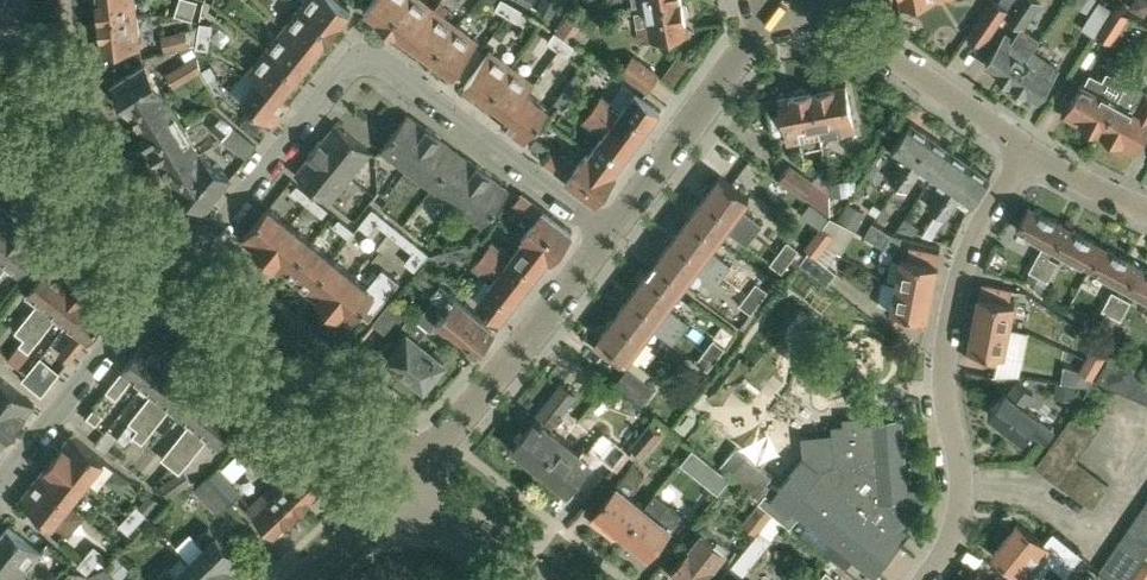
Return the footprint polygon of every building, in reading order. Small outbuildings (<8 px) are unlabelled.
[(137,15),(135,0),(98,0),(100,19),(137,15)] [(190,0),(177,0),(173,15),(191,20),(196,2),(190,0)] [(334,31),(342,22),(341,22),(351,10),(339,0),(305,0),(301,5),(334,31)] [(406,0),(371,0),(365,8),(378,18),(377,18),(387,25),(406,0)] [(435,8),(424,0),(406,0),(387,25),(397,33),(398,32),(409,41),(435,8)] [(512,1),(510,0),(497,0),(493,7),(505,14),(512,1)] [(536,8),(547,14),(552,17),(557,7),(560,3),(558,2),(555,0),(540,0),(536,8)] [(638,27),(640,41),(689,32),(686,15),(688,12),(687,4),(683,2),(683,0),(670,0),(634,7),(638,27)] [(1010,7),(999,0),(992,0),(968,34),(984,45),(1004,15),(1010,7)] [(1012,81),(1033,50),(1040,39),(1022,27),(1040,2),(1036,0),(1015,0),(1004,15),(1022,28),(1015,38),(1006,33),(986,63),(1012,81)] [(1084,10),(1092,0),(1070,0),(1084,10)] [(1098,31),(1115,6),(1114,5),(1107,0),(1102,0),(1084,27),(1096,35),(1098,31)] [(512,1),(505,14),(517,20),(524,8),(512,1)] [(439,2),(435,8),(409,41),(431,58),(457,24),(442,13),(447,7),(439,2)] [(326,41),(334,31),(301,5),(284,26),(316,52),(326,41)] [(1115,6),(1098,31),(1110,39),(1129,12),(1115,6)] [(137,15),(100,19),(104,51),(140,47),(137,15)] [(555,29),(566,37),(570,39),(579,26),(565,16),(555,29)] [(209,21),(198,20),(194,46),(206,47),(209,21)] [(457,24),(431,58),(454,74),(479,40),(457,24)] [(299,74),(316,52),(284,26),(267,48),(299,74)] [(558,48),(566,37),(555,29),(548,40),(558,48)] [(159,38),(164,53),(187,46),(183,31),(159,38)] [(577,45),(570,39),(566,37),(558,48),(569,55),(577,45)] [(283,94),(299,74),(267,48),(249,69),(258,76),(259,75),(283,94)] [(487,98),(512,65),(490,49),(465,82),(487,98)] [(1033,50),(1012,81),(1038,98),(1059,68),(1033,50)] [(647,91),(658,76),(631,56),(620,72),(647,91)] [(165,74),(172,86),(199,70),(191,58),(165,74)] [(130,111),(163,92),(145,62),(113,82),(130,111)] [(215,74),(210,63),(201,68),(207,78),(215,74)] [(527,90),(528,91),(535,82),(512,65),(487,98),(508,114),(527,90)] [(566,86),(575,93),(587,78),(577,71),(566,86)] [(1080,119),(1101,131),(1127,82),(1107,71),(1102,80),(1089,73),(1084,82),(1082,81),(1068,106),(1083,114),(1080,119)] [(292,101),(283,94),(259,75),(258,76),(241,97),(274,124),(292,101)] [(1127,82),(1101,131),(1123,142),(1125,137),(1140,145),(1146,132),(1146,89),(1129,79),(1127,82)] [(819,124),(821,137),(855,131),(846,82),(830,85),(827,83),(819,84),(817,88),(812,89),(819,124)] [(564,108),(575,93),(566,86),(554,101),(564,108)] [(819,124),(812,89),(808,90),(805,87),(797,88),(795,92),(779,95),(788,143),(801,141),(799,128),(819,124)] [(550,107),(528,91),(527,90),(508,114),(501,124),(525,141),(550,107)] [(620,111),(602,97),(595,106),(618,124),(635,137),(637,139),(660,108),(636,90),(620,111)] [(152,145),(184,125),(163,92),(130,111),(131,112),(132,111),(144,132),(142,133),(148,144),(150,142),(152,145)] [(595,106),(587,116),(611,134),(596,153),(615,168),(637,139),(635,137),(618,124),(595,106)] [(406,168),(435,131),(427,126),(426,127),(407,113),(403,119),(381,149),(406,168)] [(223,139),(224,138),(233,126),(222,117),(212,130),(223,139)] [(903,156),(888,178),(897,184),(931,135),(911,121),(892,149),(903,156)] [(314,146),(351,176),(371,151),(336,123),(322,141),(320,139),(314,146)] [(175,184),(202,153),(200,152),(184,125),(152,145),(154,147),(151,149),(157,159),(160,158),(176,183),(175,184)] [(233,126),(224,138),(247,157),(257,145),(233,126)] [(432,187),(458,151),(441,138),(442,136),(435,131),(406,168),(432,187)] [(932,176),(951,149),(931,135),(897,184),(907,190),(921,169),(932,176)] [(531,143),(530,143),(529,144),(545,156),(546,155),(545,154),(551,147),(536,136),(531,143)] [(331,201),(351,176),(314,146),(309,153),(310,155),(296,173),(331,201)] [(937,211),(970,162),(951,149),(932,176),(942,183),(928,205),(937,211)] [(457,206),(485,168),(478,163),(476,164),(458,151),(432,187),(457,206)] [(202,153),(175,184),(205,209),(231,177),(202,153)] [(615,168),(596,153),(585,169),(571,158),(568,162),(561,156),(553,167),(574,183),(595,200),(616,171),(614,170),(615,168)] [(930,220),(939,226),(961,196),(972,203),(991,176),(970,162),(937,211),(930,220)] [(815,179),(829,189),(825,163),(815,179)] [(813,180),(792,164),(782,177),(803,193),(813,180)] [(485,168),(457,206),(483,225),(509,189),(491,175),(492,173),(485,168)] [(754,232),(760,224),(740,209),(750,196),(721,175),(720,176),(705,196),(754,232)] [(831,193),(815,181),(805,194),(831,213),(831,193)] [(297,183),(292,190),(323,215),(329,208),(297,183)] [(727,226),(747,241),(754,232),(705,196),(690,217),(718,238),(727,226)] [(867,212),(849,201),(840,217),(857,227),(867,212)] [(573,230),(551,213),(543,224),(514,202),(499,221),(528,243),(548,258),(549,256),(551,258),(573,230)] [(1049,255),(1053,247),(1066,224),(1029,204),(1017,227),(1044,242),(1029,269),(1038,274),(1049,255)] [(264,256),(291,223),(269,206),(243,239),(264,256)] [(389,232),(395,225),(372,207),(358,224),(368,232),(376,222),(389,232)] [(22,228),(3,213),(0,216),(0,255),(22,228)] [(920,225),(907,215),(899,227),(915,232),(920,225)] [(339,217),(333,224),(349,237),(355,229),(339,217)] [(724,274),(731,264),(710,249),(718,238),(690,217),(674,237),(724,274)] [(864,234),(884,245),(892,233),(873,220),(864,234)] [(933,236),(939,226),(930,220),(921,233),(933,236)] [(869,225),(862,221),(857,229),(864,234),(869,225)] [(286,273),(312,240),(291,223),(264,256),(286,273)] [(833,231),(824,224),(815,235),(825,242),(833,231)] [(1090,266),(1103,243),(1066,224),(1053,247),(1090,266)] [(395,225),(389,232),(413,252),(405,262),(414,269),(428,252),(395,225)] [(0,255),(0,274),(9,263),(19,271),(41,244),(22,228),(0,255)] [(825,242),(815,235),(807,246),(816,254),(825,242)] [(695,268),(716,284),(724,274),(674,237),(657,260),(671,271),(663,282),(677,293),(680,289),(695,268)] [(307,290),(333,258),(312,240),(286,273),(307,290)] [(452,247),(455,257),(473,253),(470,242),(452,247)] [(779,253),(790,261),(798,250),(787,242),(779,253)] [(514,262),(491,244),(483,253),(506,271),(526,286),(548,258),(528,243),(514,262)] [(1127,286),(1139,263),(1103,243),(1090,266),(1127,286)] [(897,282),(932,289),(937,264),(938,264),(938,263),(937,263),(939,252),(909,246),(907,257),(902,256),(897,282)] [(437,261),(455,257),(452,247),(434,251),(437,261)] [(837,271),(808,250),(799,261),(828,283),(837,271)] [(483,253),(476,263),(499,280),(482,302),(502,317),(526,286),(506,271),(483,253)] [(790,261),(779,253),(770,264),(781,272),(790,261)] [(1049,255),(1038,274),(1048,280),(1059,261),(1049,255)] [(328,307),(354,275),(333,258),(307,290),(328,307)] [(671,271),(657,260),(651,268),(632,293),(681,331),(688,322),(667,306),(677,293),(663,282),(671,271)] [(439,272),(426,261),(414,276),(427,287),(439,272)] [(1127,286),(1146,297),(1146,267),(1139,263),(1127,286)] [(24,337),(69,279),(50,264),(26,294),(37,303),(15,330),(24,337)] [(354,275),(328,307),(349,325),(360,312),(369,319),(400,280),(383,267),(368,285),(354,275)] [(67,322),(89,294),(69,279),(24,337),(19,343),(29,350),(31,348),(58,314),(67,322)] [(748,292),(759,301),(768,290),(756,281),(748,292)] [(927,314),(932,289),(897,282),(892,308),(897,309),(894,320),(925,326),(927,315),(928,315),(928,314),(927,314)] [(974,319),(1009,327),(1015,300),(1010,299),(1012,288),(982,282),(980,293),(979,293),(978,294),(979,295),(974,319)] [(430,327),(437,319),(475,350),(479,345),(481,347),(492,333),(490,332),(494,327),(441,283),(432,294),(436,297),(419,318),(430,327)] [(1111,313),(1121,293),(1111,288),(1101,308),(1111,313)] [(759,301),(748,292),(740,304),(751,312),(759,301)] [(644,337),(652,325),(673,341),(681,331),(632,293),(616,314),(644,337)] [(1121,293),(1111,313),(1121,318),(1131,298),(1121,293)] [(89,294),(67,322),(77,330),(60,352),(69,359),(108,310),(89,294)] [(425,384),(445,360),(436,353),(436,352),(419,338),(428,328),(392,299),(384,310),(383,309),(373,321),(386,332),(398,318),(409,327),(398,340),(400,341),(389,355),(425,384)] [(628,357),(644,337),(616,314),(601,335),(601,334),(600,336),(601,336),(595,345),(621,365),(628,357)] [(1004,353),(1009,327),(974,319),(968,344),(967,345),(968,346),(966,357),(997,363),(999,352),(1004,353)] [(713,339),(705,350),(716,358),(725,347),(713,339)] [(143,383),(165,356),(145,340),(107,389),(116,397),(134,375),(143,383)] [(19,343),(8,357),(27,372),(40,355),(31,348),(29,350),(19,343)] [(1106,353),(1094,346),(1087,358),(1099,365),(1106,353)] [(708,369),(716,358),(705,350),(697,361),(708,369)] [(1115,388),(1127,361),(1111,354),(1094,378),(1115,388)] [(22,378),(42,394),(60,371),(40,355),(27,372),(22,378)] [(138,428),(184,371),(165,356),(143,383),(153,390),(129,420),(131,422),(138,428)] [(1099,365),(1087,358),(1080,370),(1092,377),(1099,365)] [(1130,394),(1142,367),(1127,361),(1115,388),(1130,394)] [(1088,385),(1092,377),(1080,370),(1062,363),(1059,381),(1088,385)] [(1146,395),(1146,369),(1142,367),(1130,394),(1145,401),(1146,395)] [(651,387),(625,368),(615,382),(640,402),(651,387)] [(181,413),(203,386),(184,371),(138,428),(133,434),(143,441),(172,405),(181,413)] [(18,425),(35,403),(2,377),(0,380),(0,411),(18,425)] [(1041,418),(1024,404),(1033,392),(1018,380),(1008,392),(1005,389),(989,410),(1024,438),(1031,430),(1047,442),(1055,431),(1040,419),(1041,418)] [(1073,398),(1075,385),(1057,382),(1055,396),(1073,398)] [(540,468),(564,438),(551,428),(563,412),(562,412),(576,394),(562,383),(535,417),(536,418),(513,447),(540,468)] [(171,464),(222,401),(203,386),(181,413),(191,421),(162,457),(171,464)] [(171,464),(180,471),(187,463),(209,435),(220,444),(241,417),(222,401),(171,464)] [(88,417),(98,424),(104,416),(95,408),(88,417)] [(1067,420),(1090,437),(1099,425),(1075,409),(1067,420)] [(18,425),(0,411),(0,446),(0,447),(18,425)] [(922,485),(907,486),(901,417),(874,419),(874,420),(833,423),(835,461),(819,469),(804,457),(779,488),(773,483),(759,500),(774,512),(784,521),(790,525),(800,513),(875,573),(900,542),(896,538),(891,535),(894,531),(897,527),(901,530),(922,505),(923,499),(922,485)] [(1082,448),(1090,437),(1067,420),(1059,431),(1082,448)] [(131,422),(119,437),(126,443),(133,434),(138,428),(131,422)] [(628,447),(635,452),(641,457),(661,432),(648,422),(628,447)] [(262,438),(248,427),(233,446),(248,457),(262,438)] [(564,438),(540,468),(568,490),(597,454),(613,467),(627,449),(604,430),(584,455),(564,438)] [(1075,458),(1082,448),(1059,431),(1052,442),(1064,451),(1075,458)] [(55,455),(88,481),(105,459),(72,433),(55,455)] [(1047,474),(1064,451),(1052,442),(1035,465),(1047,474)] [(717,465),(732,477),(754,495),(768,479),(771,474),(734,445),(717,465)] [(1076,459),(1075,458),(1064,451),(1047,474),(1059,482),(1076,459)] [(71,502),(88,481),(55,455),(38,476),(71,502)] [(1070,490),(1087,467),(1076,459),(1059,482),(1070,490)] [(273,484),(298,510),(322,487),(296,461),(273,484)] [(645,473),(635,465),(632,463),(615,484),(617,485),(595,512),(622,534),(645,505),(629,493),(645,473)] [(703,513),(732,477),(717,465),(688,501),(703,513)] [(1081,498),(1098,475),(1087,467),(1070,490),(1081,498)] [(194,481),(186,469),(163,486),(171,497),(194,481)] [(208,479),(229,501),(240,492),(219,469),(208,479)] [(1081,498),(1092,506),(1108,482),(1098,475),(1081,498)] [(53,524),(71,502),(38,476),(21,498),(53,524)] [(229,501),(208,479),(207,477),(196,487),(219,511),(229,501)] [(274,533),(298,510),(273,484),(249,506),(274,533)] [(682,513),(669,503),(657,493),(646,506),(645,505),(622,534),(648,555),(670,528),(672,529),(680,519),(678,518),(682,513)] [(773,512),(760,502),(744,522),(757,532),(773,512)] [(1146,503),(1137,516),(1146,523),(1146,503)] [(127,513),(137,522),(145,514),(135,504),(127,513)] [(129,531),(137,522),(127,513),(119,522),(129,531)] [(1137,516),(1128,529),(1146,542),(1146,523),(1137,516)] [(994,552),(1021,575),(1022,574),(1029,579),(1037,579),(1051,562),(1066,573),(1082,554),(1054,531),(1045,542),(1019,521),(994,552)] [(24,572),(42,550),(9,523),(0,535),(0,553),(24,572)] [(209,579),(227,579),(228,579),(228,575),(243,560),(217,533),(216,533),(209,526),(197,538),(204,545),(189,559),(209,579)] [(760,529),(731,566),(741,575),(771,537),(760,529)] [(1146,554),(1146,542),(1128,529),(1119,542),(1143,559),(1146,554)] [(726,554),(698,531),(688,543),(690,545),(670,571),(681,579),(702,579),(715,564),(716,565),(726,554)] [(1134,572),(1143,559),(1119,542),(1110,555),(1134,572)] [(88,552),(99,562),(107,553),(96,543),(88,552)] [(91,571),(99,562),(88,552),(81,562),(91,571)] [(24,572),(0,553),(0,579),(18,579),(24,572)] [(1134,572),(1110,555),(1099,571),(1112,579),(1129,579),(1134,572)] [(127,569),(115,558),(108,565),(120,576),(127,569)] [(189,559),(174,573),(167,566),(155,578),(157,579),(209,579),(189,559)] [(1136,572),(1146,579),(1146,562),(1144,560),(1136,572)] [(980,569),(971,579),(994,579),(980,569)] [(827,570),(819,579),(840,579),(827,570)] [(1131,579),(1146,579),(1136,572),(1131,579)]
